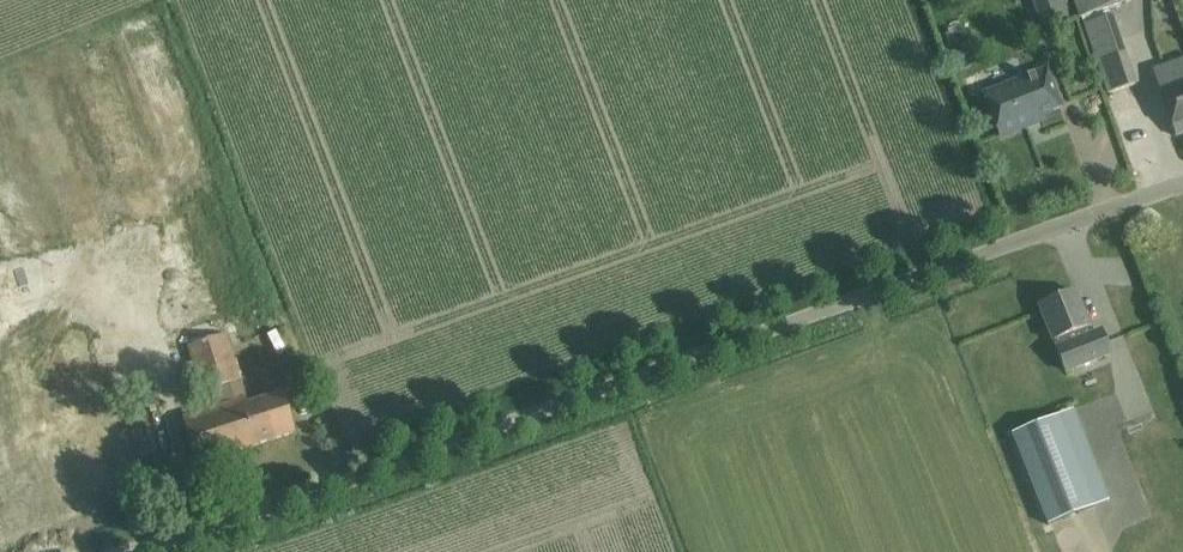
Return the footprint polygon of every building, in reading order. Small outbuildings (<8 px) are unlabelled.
[(1040,26),(1069,16),(1063,0),(1031,0),(1040,26)] [(1082,15),(1127,0),(1077,0),(1082,15)] [(1110,13),(1084,22),(1109,93),(1135,83),(1110,13)] [(1151,70),(1167,114),(1175,137),(1182,134),(1182,59),(1151,70)] [(1045,68),(983,92),(1000,137),(1027,127),(1025,121),(1061,107),(1045,68)] [(87,303),(115,394),(165,377),(138,288),(87,303)] [(1075,292),(1039,306),(1053,341),(1057,349),(1056,349),(1065,372),(1110,354),(1101,331),(1092,335),(1089,327),(1075,292)] [(182,418),(196,464),(293,433),(280,393),(247,404),(224,334),(188,346),(201,388),(216,383),(223,405),(182,418)] [(1058,417),(1014,434),(1047,524),(1092,507),(1058,417)]
